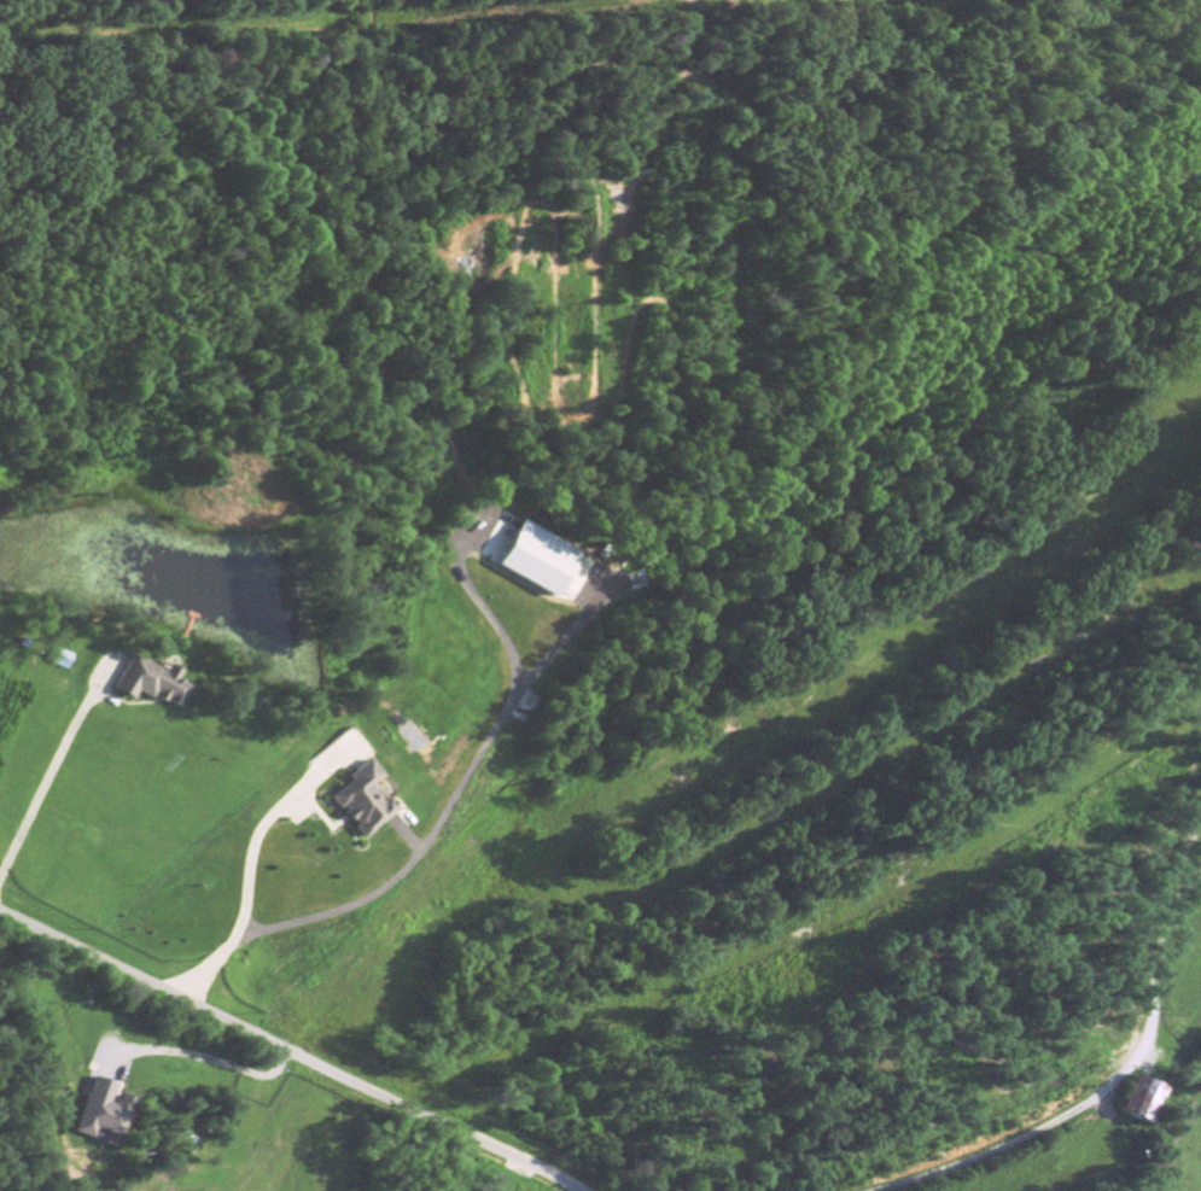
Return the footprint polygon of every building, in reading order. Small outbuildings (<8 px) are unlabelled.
[(482,560),(557,598),(581,552),(506,513),(482,560)] [(595,565),(581,557),(557,598),(573,607),(595,565)] [(73,657),(56,651),(50,666),(67,672),(73,657)] [(162,674),(128,657),(112,691),(133,701),(137,692),(177,711),(188,688),(176,682),(180,673),(166,666),(162,674)] [(399,815),(390,799),(380,805),(370,787),(382,780),(372,762),(347,777),(351,785),(333,796),(358,839),(399,815)] [(1151,1127),(1167,1090),(1136,1077),(1121,1114),(1151,1127)] [(123,1140),(135,1101),(116,1095),(119,1087),(94,1079),(76,1135),(94,1141),(97,1132),(123,1140)]
